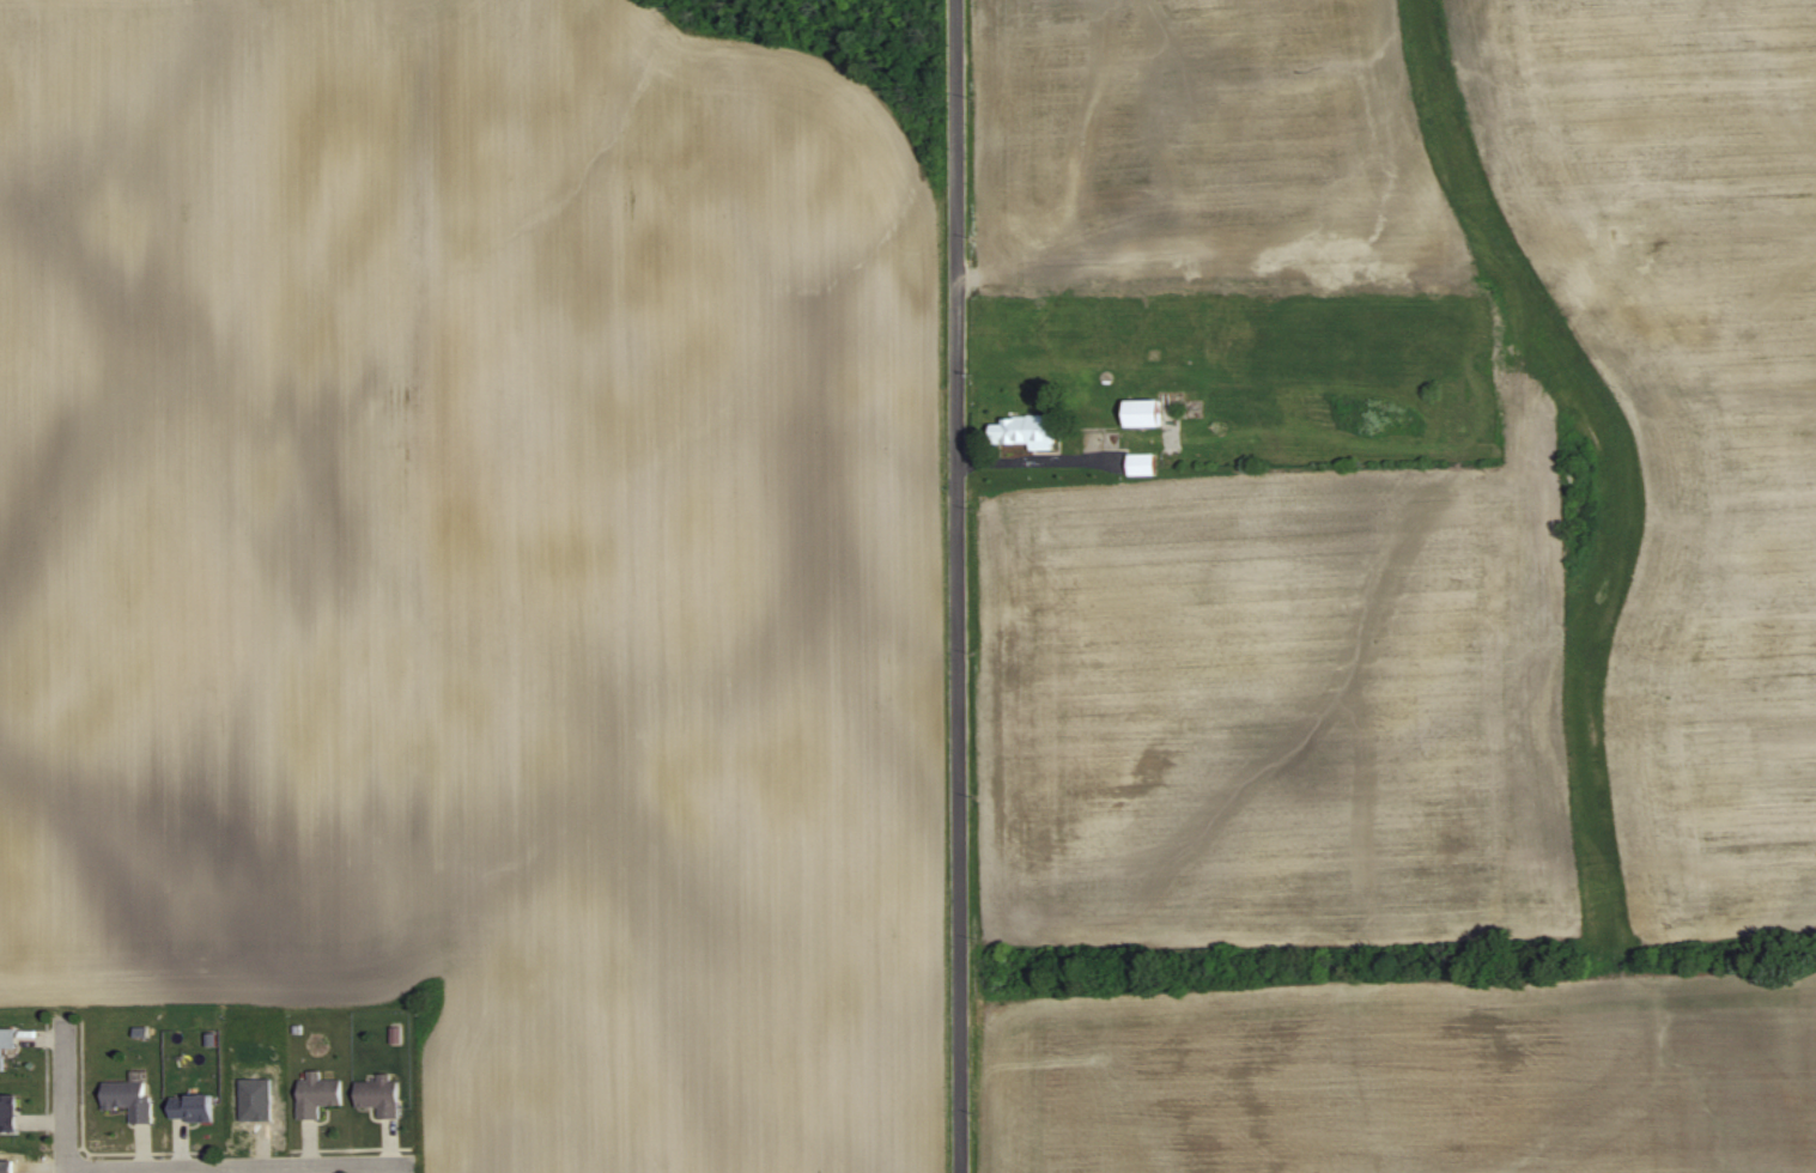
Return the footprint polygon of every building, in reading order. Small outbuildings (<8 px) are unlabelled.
[(1167,399),(1131,399),(1131,426),(1167,426),(1167,399)] [(1033,443),(1033,449),(1060,448),(1059,414),(1006,414),(1006,423),(994,423),(994,443),(1033,443)] [(1158,474),(1158,453),(1131,453),(1131,474),(1158,474)] [(6,1070),(6,1048),(18,1048),(18,1028),(0,1028),(0,1070),(6,1070)] [(301,1080),(301,1119),(322,1119),(322,1105),(345,1105),(345,1080),(323,1080),(323,1071),(311,1071),(311,1080),(301,1080)] [(359,1081),(359,1107),(381,1107),(381,1118),(401,1118),(401,1077),(381,1077),(381,1081),(359,1081)] [(153,1122),(152,1080),(105,1081),(105,1109),(132,1108),(133,1123),(153,1122)] [(19,1093),(0,1093),(0,1127),(19,1127),(19,1093)] [(216,1120),(216,1095),(172,1095),(172,1120),(216,1120)]
